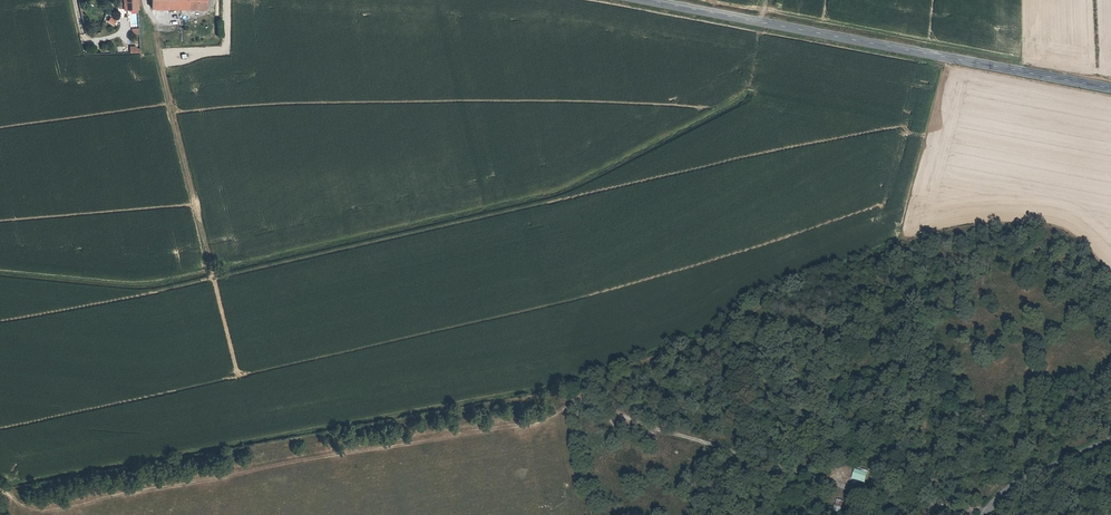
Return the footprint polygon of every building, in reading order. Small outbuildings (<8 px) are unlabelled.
[(123,10),(137,9),(136,0),(123,0),(123,10)] [(111,16),(107,22),(114,26),(117,20),(111,16)] [(81,42),(88,41),(88,34),(80,34),(81,42)] [(853,479),(866,483),(869,472),(856,468),(853,479)] [(838,499),(833,510),(841,513),(846,502),(838,499)]
